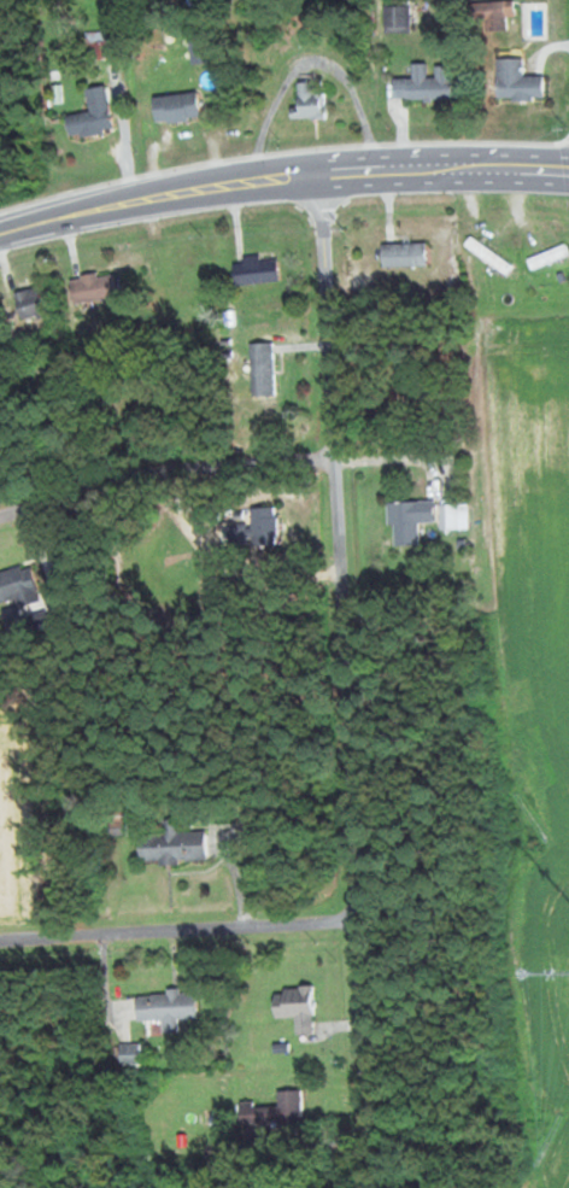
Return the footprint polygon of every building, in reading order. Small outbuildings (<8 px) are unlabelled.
[(385,32),(410,32),(410,2),(385,2),(385,32)] [(476,30),(504,31),(505,4),(477,3),(476,30)] [(90,58),(119,58),(119,32),(90,32),(90,58)] [(495,99),(544,100),(544,76),(522,76),(522,59),(496,59),(495,99)] [(435,78),(392,78),(392,99),(451,99),(451,66),(435,66),(435,78)] [(323,119),(323,83),(296,83),(296,119),(323,119)] [(68,138),(112,133),(107,85),(86,88),(89,113),(65,115),(68,138)] [(153,95),(153,121),(199,120),(198,94),(153,95)] [(466,245),(505,276),(512,268),(473,237),(466,245)] [(568,256),(568,253),(565,244),(527,260),(532,271),(568,256)] [(381,266),(426,266),(426,245),(381,245),(381,266)] [(233,258),(233,283),(277,283),(277,258),(233,258)] [(70,276),(70,301),(115,301),(115,276),(70,276)] [(19,291),(19,318),(42,318),(42,291),(19,291)] [(274,342),(250,342),(250,394),(274,394),(274,342)] [(419,544),(419,522),(435,522),(435,500),(392,501),(392,544),(419,544)] [(251,507),(251,544),(277,544),(277,507),(251,507)] [(0,573),(0,603),(16,599),(17,605),(39,600),(31,566),(0,573)] [(112,835),(127,835),(127,823),(112,823),(112,835)] [(178,831),(178,825),(139,825),(139,862),(206,861),(206,831),(178,831)] [(273,995),(273,1017),(296,1017),(296,1033),(313,1033),(313,986),(283,987),(283,995),(273,995)] [(195,992),(135,994),(136,1020),(162,1019),(162,1032),(178,1032),(177,1018),(196,1018),(195,992)] [(138,1044),(127,1045),(127,1048),(120,1048),(121,1061),(139,1060),(138,1044)] [(301,1090),(278,1090),(278,1105),(239,1105),(239,1124),(301,1124),(301,1090)]
